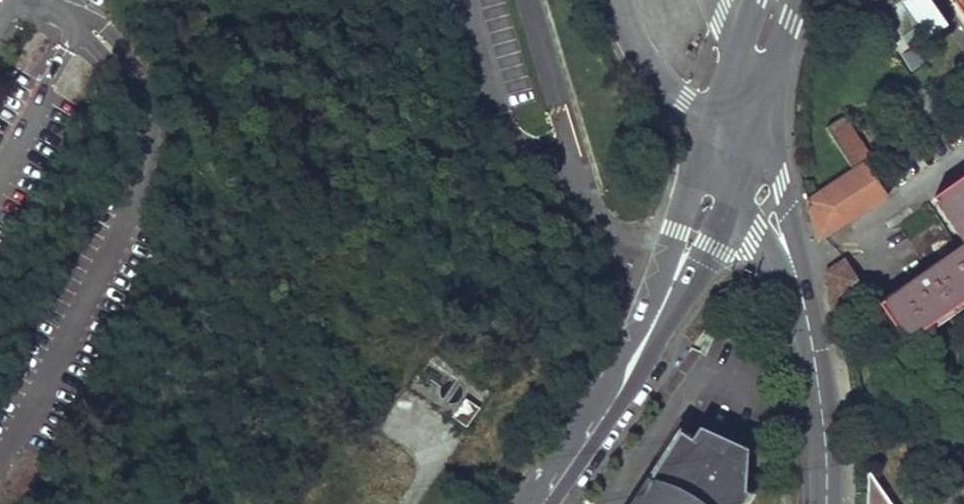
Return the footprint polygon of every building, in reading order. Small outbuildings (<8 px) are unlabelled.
[(963,30),(963,0),(944,0),(963,30)] [(894,15),(922,56),(943,42),(915,1),(894,15)] [(804,203),(816,246),(889,200),(865,165),(872,161),(844,117),(824,131),(851,172),(804,203)] [(931,205),(963,247),(963,181),(931,205)] [(880,311),(905,348),(938,324),(963,305),(963,249),(880,311)] [(823,275),(834,320),(871,305),(844,260),(823,275)] [(470,405),(461,420),(470,426),(480,412),(470,405)] [(675,433),(628,503),(743,503),(744,502),(737,499),(743,466),(694,446),(675,433)] [(868,473),(867,503),(888,503),(868,473)]
